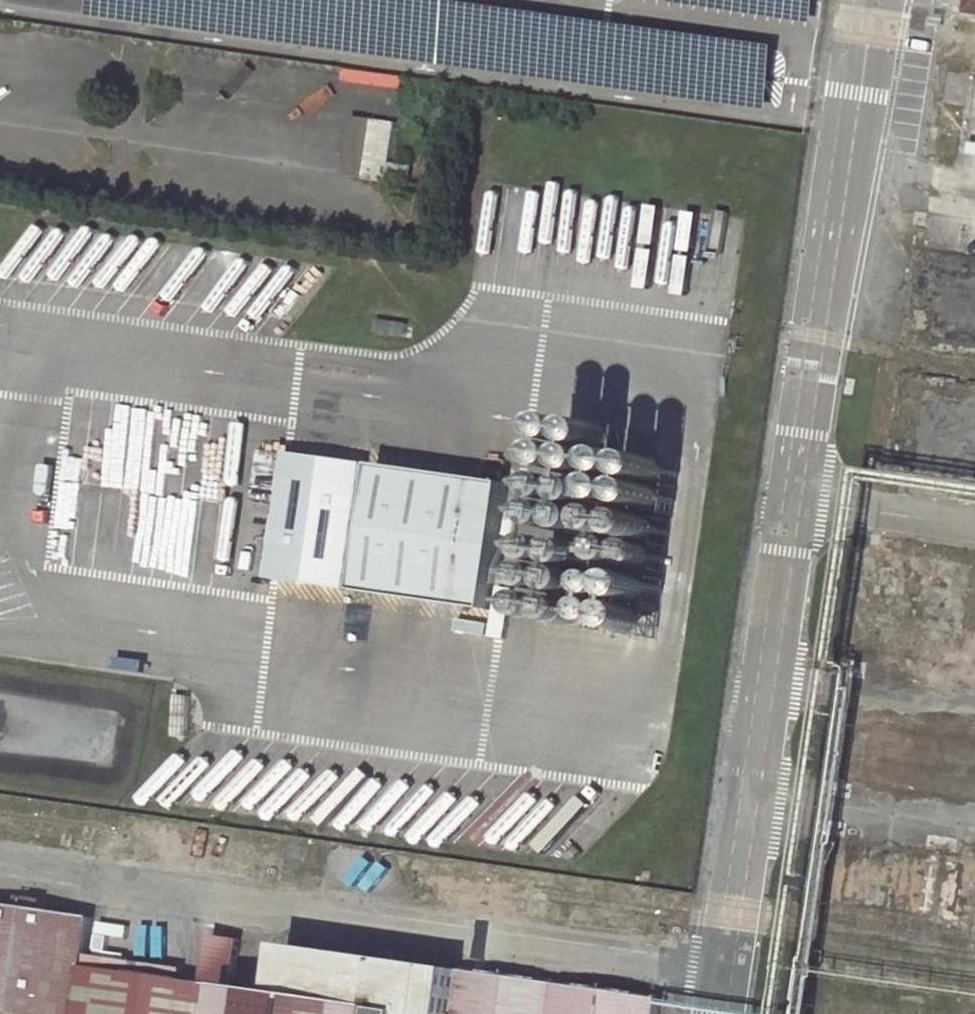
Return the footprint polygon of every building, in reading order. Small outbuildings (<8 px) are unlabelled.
[(349,119),(346,179),(390,181),(393,121),(349,119)] [(291,455),(273,581),(352,592),(370,466),(291,455)] [(494,612),(512,485),(380,467),(362,594),(494,612)] [(0,894),(0,1013),(648,1013),(651,988),(279,935),(272,984),(224,977),(231,928),(203,925),(197,973),(72,956),(81,904),(0,894)]
